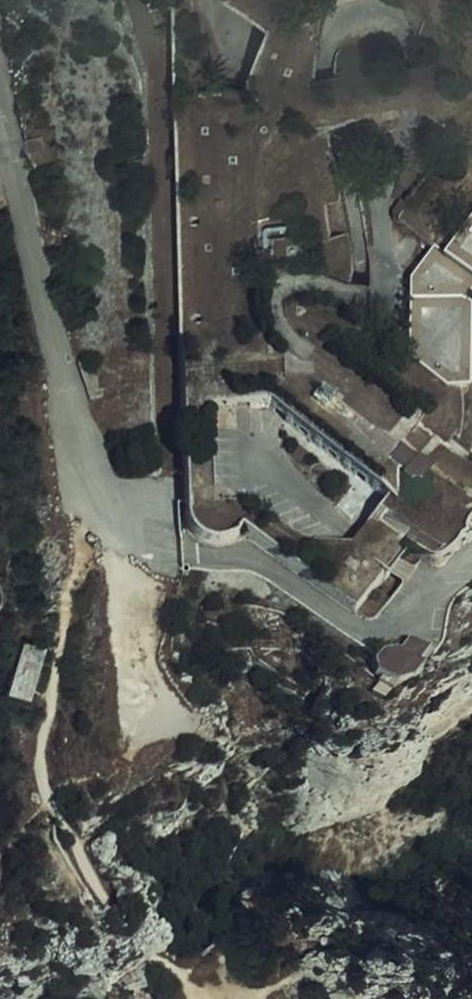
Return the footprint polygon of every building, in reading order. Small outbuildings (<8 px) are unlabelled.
[(210,546),(220,547),(229,544),(237,538),(242,530),(356,621),(383,580),(388,585),(400,568),(410,553),(425,564),(434,571),(442,573),(453,568),(462,555),(467,548),(466,541),(469,536),(471,534),(471,0),(150,0),(153,10),(175,8),(188,522),(189,527),(193,535),(201,542),(210,546)] [(17,690),(39,694),(48,644),(26,640),(17,690)] [(391,715),(402,698),(398,694),(411,675),(395,660),(386,670),(382,666),(369,671),(357,682),(358,700),(376,717),(391,715)] [(135,985),(135,994),(155,993),(154,984),(135,985)]
